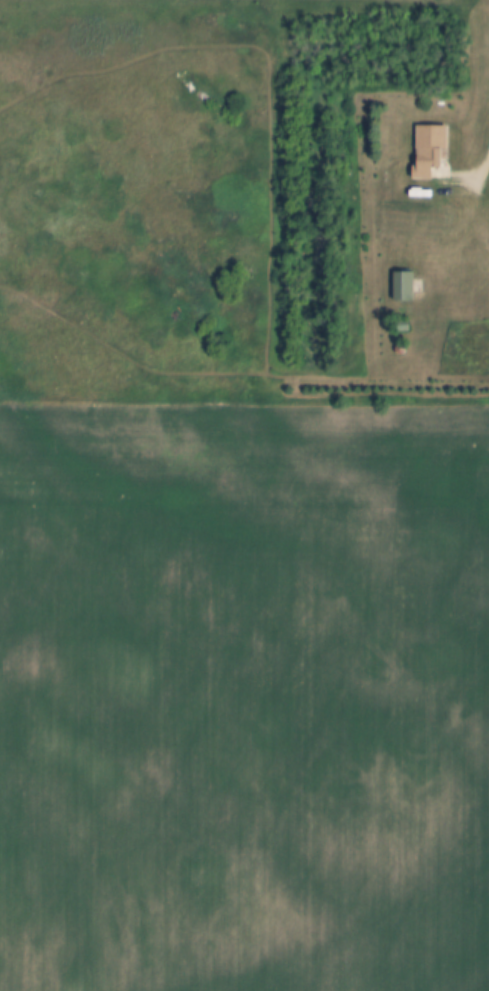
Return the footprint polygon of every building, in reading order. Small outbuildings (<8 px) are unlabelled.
[(413,180),(448,180),(448,127),(413,127),(413,180)] [(391,273),(391,301),(411,301),(411,273),(391,273)]
